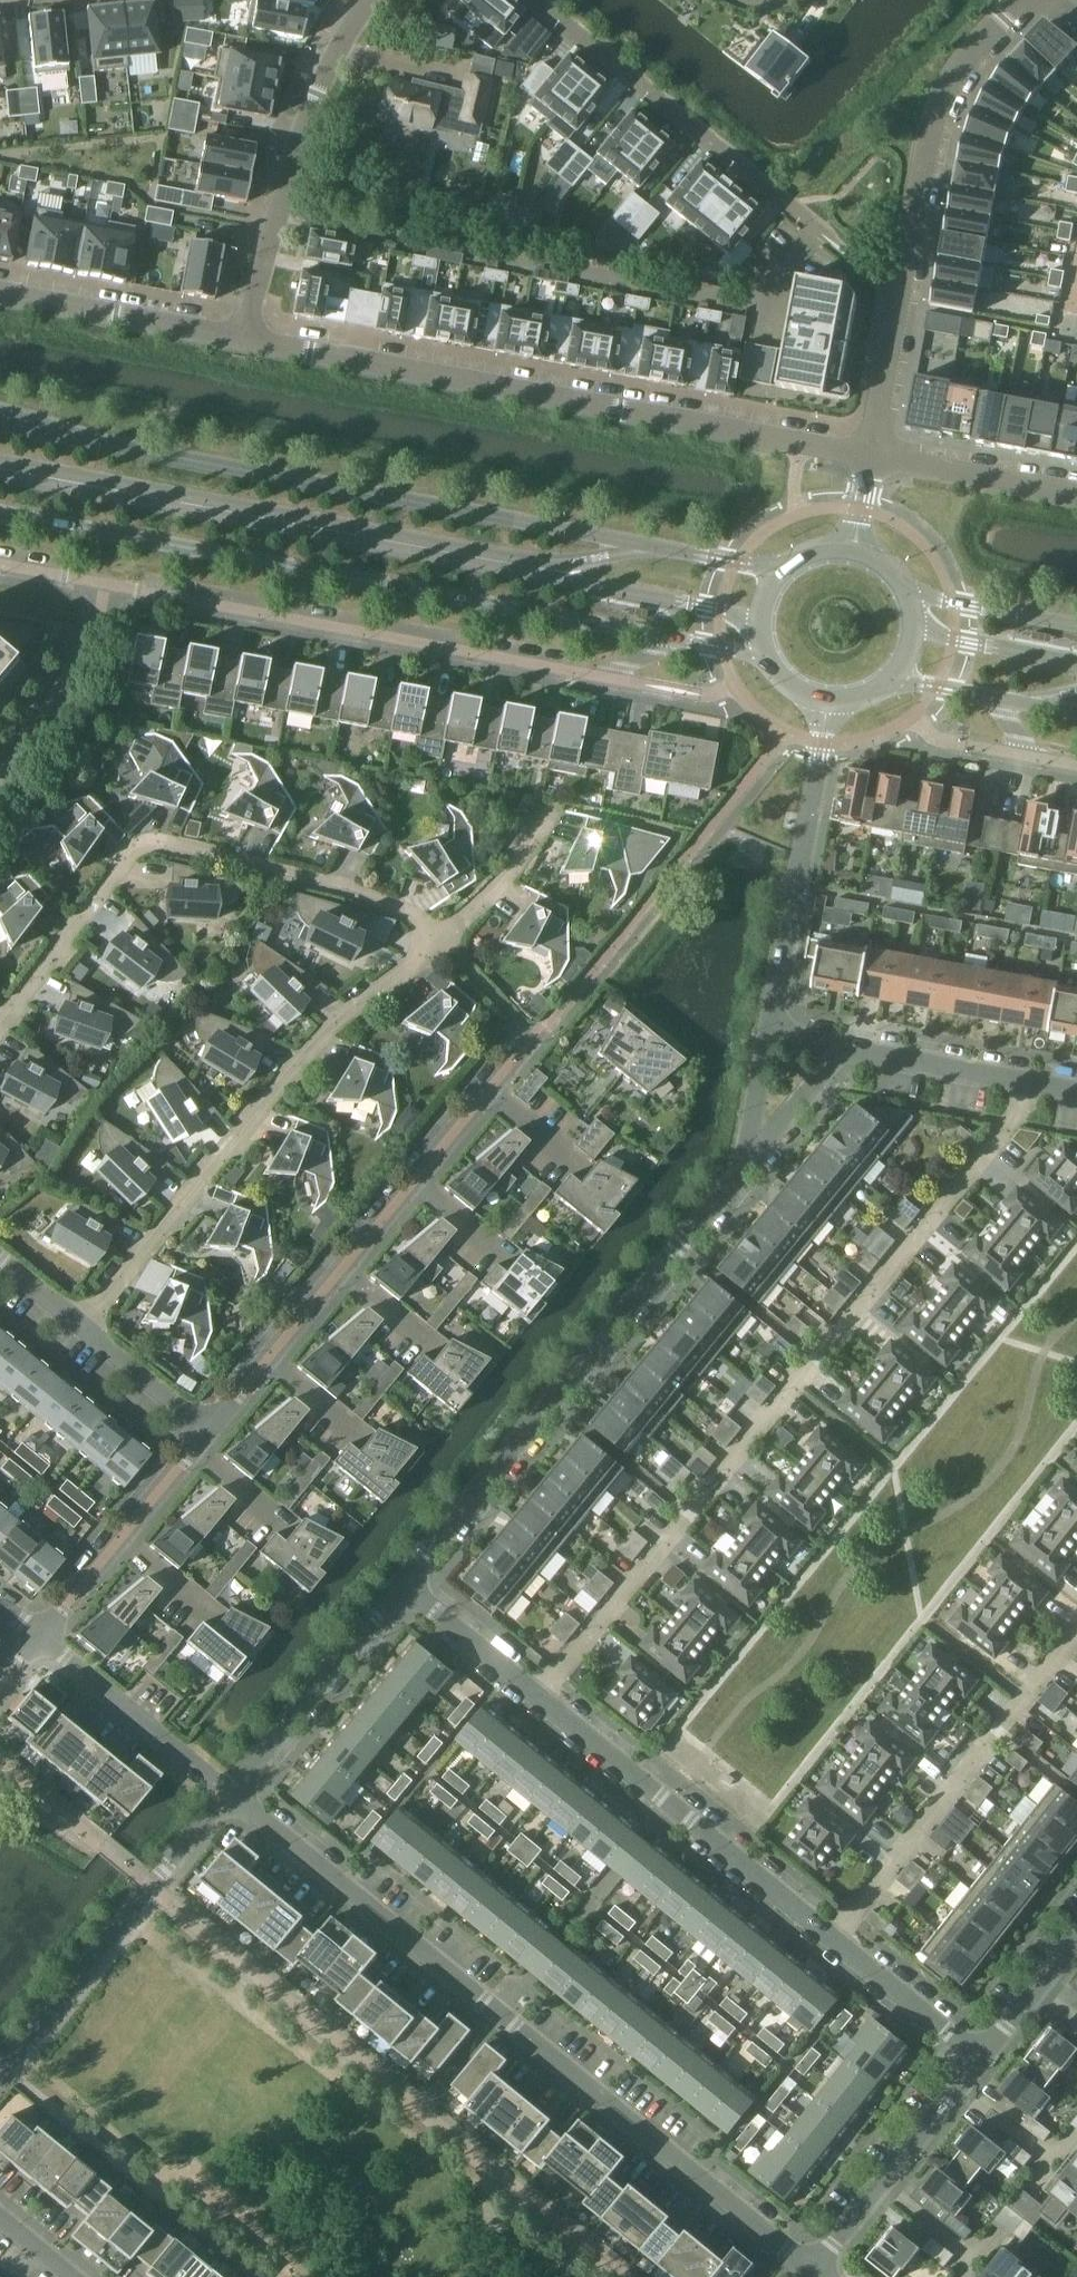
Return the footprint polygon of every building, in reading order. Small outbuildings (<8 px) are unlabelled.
[(188,21),(186,0),(171,0),(172,22),(188,21)] [(188,21),(203,21),(202,0),(186,0),(188,21)] [(246,29),(251,30),(302,39),(307,9),(258,0),(251,0),(246,29)] [(467,7),(466,8),(487,25),(477,36),(493,49),(523,12),(508,0),(458,0),(467,7)] [(153,1),(120,5),(125,58),(127,58),(159,54),(153,1)] [(87,8),(93,72),(128,68),(127,58),(125,58),(120,5),(87,8)] [(62,13),(28,16),(34,75),(41,74),(43,91),(68,88),(66,71),(69,71),(62,13)] [(1026,42),(1058,72),(1076,51),(1076,46),(1051,26),(1046,21),(1041,26),(1026,42)] [(406,26),(404,35),(416,38),(418,28),(406,26)] [(428,27),(425,42),(433,44),(437,29),(428,27)] [(184,43),(210,48),(213,33),(186,28),(184,43)] [(763,37),(741,66),(774,92),(772,94),(779,100),(781,97),(782,98),(811,61),(775,32),(768,41),(763,37)] [(516,37),(502,55),(530,60),(535,53),(516,37)] [(1058,72),(1026,42),(1010,59),(1042,89),(1058,72)] [(213,79),(219,80),(219,79),(275,89),(280,60),(219,49),(213,79)] [(541,64),(521,88),(533,98),(528,105),(548,122),(588,72),(567,56),(553,74),(541,64)] [(1009,60),(991,82),(1027,107),(1042,89),(1010,59),(1009,60)] [(548,122),(545,125),(566,142),(609,89),(588,72),(548,122)] [(457,114),(456,119),(482,125),(492,82),(466,76),(462,93),(457,114)] [(81,105),(97,103),(94,77),(78,78),(81,105)] [(219,80),(213,107),(269,118),(275,89),(219,79),(219,80)] [(392,81),(383,119),(416,127),(418,117),(431,120),(434,109),(457,114),(462,93),(423,83),(422,88),(392,81)] [(991,82),(976,107),(1015,127),(1027,107),(991,82)] [(37,88),(21,90),(24,116),(39,115),(37,88)] [(24,116),(21,90),(5,91),(8,118),(24,116)] [(170,114),(197,119),(199,104),(173,99),(170,114)] [(1015,127),(976,107),(965,134),(1007,148),(1015,127)] [(630,112),(596,155),(617,172),(651,129),(630,112)] [(197,119),(170,114),(167,130),(194,135),(197,119)] [(213,114),(211,121),(225,124),(227,116),(213,114)] [(38,115),(24,116),(25,126),(39,125),(38,115)] [(651,129),(617,172),(638,188),(672,146),(651,129)] [(1007,148),(965,134),(958,162),(1001,170),(1007,148)] [(205,136),(200,164),(251,174),(256,145),(205,136)] [(566,142),(546,166),(559,176),(579,152),(566,142)] [(579,152),(559,176),(572,186),(591,162),(579,152)] [(958,162),(953,186),(996,194),(1001,170),(958,162)] [(699,163),(665,204),(686,221),(720,180),(719,179),(699,163)] [(245,203),(251,174),(200,164),(195,193),(245,203)] [(27,181),(29,168),(20,166),(18,179),(27,181)] [(35,182),(38,169),(29,168),(27,181),(35,182)] [(66,188),(75,190),(78,177),(69,175),(66,188)] [(1076,185),(1076,178),(1069,176),(1068,183),(1076,185)] [(720,180),(686,221),(706,238),(740,196),(729,187),(730,187),(720,179),(719,179),(720,180)] [(105,195),(114,197),(116,184),(107,182),(105,195)] [(1068,183),(1066,192),(1076,194),(1076,185),(1068,183)] [(116,184),(114,197),(122,199),(125,185),(116,184)] [(154,201),(180,206),(183,191),(157,186),(154,201)] [(953,186),(949,210),(992,218),(996,194),(953,186)] [(632,195),(612,219),(625,229),(645,205),(632,195)] [(740,196),(706,238),(727,254),(718,265),(731,275),(735,269),(750,251),(738,241),(761,213),(740,196)] [(645,205),(625,229),(637,239),(657,215),(645,205)] [(21,211),(0,207),(0,260),(11,262),(21,211)] [(144,222),(170,227),(173,212),(147,207),(144,222)] [(60,219),(62,219),(63,213),(35,208),(25,265),(51,270),(60,219)] [(949,210),(944,233),(987,241),(992,218),(949,210)] [(60,219),(51,270),(75,274),(84,223),(62,219),(60,219)] [(108,222),(107,227),(108,227),(98,278),(124,283),(135,227),(108,222)] [(1059,230),(1072,233),(1074,224),(1061,222),(1059,230)] [(108,227),(107,227),(84,223),(75,274),(98,278),(108,227)] [(1059,230),(1058,239),(1071,241),(1072,233),(1059,230)] [(310,233),(305,259),(320,262),(320,263),(336,266),(336,265),(349,267),(354,241),(310,233)] [(940,257),(983,265),(987,241),(944,233),(940,257)] [(190,241),(180,294),(214,300),(224,247),(190,241)] [(662,251),(654,261),(665,271),(674,260),(662,251)] [(413,256),(411,266),(423,268),(425,258),(413,256)] [(940,257),(936,281),(979,289),(983,265),(940,257)] [(425,258),(423,268),(435,270),(437,260),(425,258)] [(487,260),(486,269),(496,271),(498,262),(487,260)] [(484,269),(482,279),(494,281),(496,271),(486,269),(484,269)] [(1050,278),(1063,280),(1065,272),(1052,269),(1050,278)] [(296,299),(294,315),(320,320),(320,317),(328,276),(302,271),(299,284),(298,283),(295,299),(296,299)] [(496,271),(494,281),(506,284),(508,273),(496,271)] [(785,351),(778,387),(839,399),(842,383),(849,349),(850,339),(857,303),(857,301),(857,299),(857,296),(856,294),(855,293),(854,291),(852,289),(851,288),(849,287),(847,287),(831,284),(823,282),(798,278),(798,280),(791,316),(787,340),(785,351)] [(1063,280),(1050,278),(1049,286),(1062,289),(1063,280)] [(974,313),(979,289),(936,281),(931,305),(974,313)] [(555,282),(553,292),(565,295),(567,284),(555,282)] [(567,284),(565,295),(577,297),(579,287),(567,284)] [(376,328),(375,330),(402,335),(402,334),(410,336),(412,327),(413,327),(419,292),(383,285),(381,297),(376,328)] [(350,291),(345,322),(360,325),(366,294),(350,291)] [(419,292),(413,327),(424,329),(423,338),(434,340),(434,341),(446,343),(446,342),(455,299),(419,292)] [(366,294),(360,325),(376,328),(381,297),(366,294)] [(626,295),(624,306),(636,308),(638,298),(626,295)] [(638,298),(636,308),(648,310),(650,300),(638,298)] [(455,299),(446,342),(470,347),(472,337),(484,340),(490,305),(455,299)] [(490,305),(484,340),(495,342),(494,351),(517,356),(525,312),(490,305)] [(697,309),(695,319),(707,321),(709,311),(697,309)] [(709,311),(707,321),(719,323),(721,313),(709,311)] [(517,356),(517,357),(530,359),(530,358),(541,360),(543,351),(555,353),(561,318),(525,312),(517,356)] [(926,330),(961,337),(964,319),(930,312),(926,330)] [(1036,324),(1049,326),(1051,318),(1038,315),(1036,324)] [(561,318),(555,353),(566,355),(565,364),(588,369),(596,325),(561,318)] [(977,321),(974,334),(992,338),(992,336),(994,325),(977,321)] [(596,325),(588,369),(612,373),(614,364),(625,366),(632,332),(596,325)] [(994,325),(992,336),(1008,339),(1010,327),(994,325)] [(632,332),(625,366),(637,369),(636,378),(647,380),(647,381),(659,383),(659,382),(667,338),(668,333),(633,326),(632,332)] [(1032,345),(1045,348),(1048,334),(1034,332),(1032,345)] [(667,338),(659,382),(683,387),(685,377),(696,380),(703,345),(667,338)] [(1060,354),(1062,343),(1047,340),(1045,352),(1060,354)] [(745,343),(738,380),(772,386),(779,350),(745,343)] [(697,380),(695,389),(704,390),(704,391),(730,396),(738,352),(703,345),(696,380),(697,380)] [(952,383),(917,377),(907,429),(943,436),(943,435),(952,386),(952,383)] [(943,435),(972,440),(972,439),(972,440),(981,394),(981,393),(982,391),(952,386),(943,435)] [(972,439),(972,440),(971,441),(999,446),(1008,398),(981,393),(981,394),(972,440),(972,439)] [(1008,398),(999,446),(1025,452),(1035,403),(1008,398)] [(1052,456),(1061,407),(1060,408),(1035,403),(1025,452),(1052,456)] [(1052,456),(1076,461),(1076,454),(1076,410),(1061,407),(1052,456)] [(187,655),(186,655),(163,651),(164,642),(135,637),(127,682),(154,687),(150,704),(178,709),(181,692),(180,692),(187,655)] [(188,646),(186,655),(187,655),(180,692),(181,692),(206,697),(203,714),(231,719),(234,702),(233,702),(240,665),(239,665),(215,661),(217,652),(188,646)] [(15,660),(0,648),(0,678),(15,660)] [(241,656),(239,665),(240,665),(233,702),(234,702),(286,712),(292,675),(268,670),(270,662),(241,656)] [(293,666),(292,675),(286,712),(338,722),(345,685),(344,685),(321,680),(322,671),(293,666)] [(346,676),(344,685),(345,685),(338,722),(391,732),(398,695),(397,694),(373,690),(375,681),(346,676)] [(398,686),(397,694),(398,695),(391,732),(417,736),(413,753),(441,759),(444,742),(443,741),(450,704),(449,704),(426,700),(427,691),(398,686)] [(451,695),(449,704),(450,704),(443,741),(444,742),(496,751),(503,714),(502,714),(478,710),(480,701),(451,695)] [(504,705),(502,714),(503,714),(496,751),(549,761),(555,724),(531,720),(533,711),(504,705)] [(601,771),(608,734),(584,729),(585,720),(556,715),(555,724),(549,761),(601,771)] [(647,741),(622,737),(615,774),(614,773),(611,790),(639,795),(642,778),(668,783),(676,738),(648,732),(647,741)] [(188,812),(179,832),(181,833),(204,785),(172,742),(155,734),(135,735),(137,736),(129,752),(139,770),(148,774),(127,797),(175,810),(177,807),(188,812)] [(622,737),(608,734),(601,771),(614,773),(615,774),(622,737)] [(717,745),(676,738),(668,783),(708,791),(717,745)] [(251,754),(251,746),(236,743),(232,754),(251,754)] [(271,855),(297,808),(268,764),(251,754),(232,754),(248,763),(257,782),(249,797),(243,794),(220,815),(267,831),(269,829),(280,835),(269,854),(271,855)] [(873,828),(879,797),(878,797),(868,795),(872,774),(851,770),(845,801),(835,799),(831,820),(873,828)] [(360,876),(387,829),(358,785),(341,776),(322,775),(321,776),(338,785),(347,803),(338,818),(333,815),(309,837),(357,853),(358,850),(370,856),(359,876),(360,876)] [(903,834),(904,834),(910,803),(899,801),(903,780),(882,776),(878,797),(879,797),(873,828),(903,834)] [(941,809),(942,809),(946,788),(925,784),(921,805),(910,803),(904,834),(903,834),(902,843),(934,849),(938,827),(941,809)] [(966,846),(972,815),(973,815),(977,794),(956,790),(952,811),(942,809),(941,809),(938,827),(934,849),(965,855),(967,846),(966,846)] [(125,835),(127,834),(89,796),(38,811),(24,824),(19,843),(32,830),(53,826),(65,839),(60,844),(74,872),(103,831),(101,829),(110,820),(125,835)] [(431,910),(476,881),(472,828),(461,812),(444,802),(444,803),(454,818),(453,839),(439,848),(435,843),(404,851),(439,887),(441,886),(448,896),(430,908),(431,910)] [(1056,850),(1063,814),(1050,812),(1051,808),(1029,804),(1025,825),(1026,825),(1020,857),(1020,856),(1018,865),(1052,872),(1056,850)] [(670,839),(618,824),(566,811),(566,812),(587,818),(583,830),(580,830),(559,875),(590,873),(592,867),(609,871),(616,891),(611,908),(611,909),(625,895),(630,876),(642,873),(670,839)] [(1075,812),(1075,817),(1063,814),(1056,850),(1052,872),(1076,877),(1076,813),(1075,812)] [(980,849),(982,839),(986,817),(973,815),(972,815),(966,846),(967,846),(980,849)] [(999,820),(986,817),(982,839),(980,849),(993,851),(995,842),(999,820)] [(999,820),(995,842),(993,851),(1007,854),(1008,844),(1012,822),(999,820)] [(200,824),(187,821),(184,835),(196,838),(200,824)] [(1020,857),(1026,825),(1025,825),(1012,822),(1008,844),(1007,854),(1020,856),(1020,857)] [(825,858),(823,873),(831,874),(831,871),(834,872),(836,860),(825,858)] [(245,887),(246,883),(246,881),(166,862),(165,864),(172,866),(171,887),(169,887),(167,917),(215,920),(215,906),(219,906),(222,906),(226,905),(229,904),(232,902),(235,900),(237,898),(240,895),(242,893),(243,890),(245,887)] [(65,913),(28,874),(0,881),(0,913),(3,916),(0,919),(0,926),(11,949),(41,910),(39,907),(48,898),(63,914),(65,913)] [(865,875),(862,894),(892,899),(895,881),(865,875)] [(543,989),(559,978),(568,984),(591,956),(583,949),(568,949),(568,908),(520,883),(519,885),(539,895),(533,906),(530,905),(499,944),(531,950),(534,944),(549,952),(551,972),(543,988),(543,989)] [(913,886),(910,901),(922,904),(925,888),(913,886)] [(360,935),(360,934),(384,945),(396,921),(297,894),(296,895),(296,899),(295,902),(295,905),(296,909),(297,912),(298,915),(300,918),(301,921),(304,924),(306,926),(309,928),(312,930),(306,943),(349,963),(362,936),(360,935)] [(837,898),(835,910),(868,916),(870,904),(837,898)] [(986,900),(984,909),(994,912),(996,902),(986,900)] [(885,907),(883,919),(898,922),(901,910),(885,907)] [(901,910),(898,922),(914,924),(916,913),(901,910)] [(1044,910),(1041,926),(1054,929),(1057,913),(1044,910)] [(187,975),(189,974),(148,930),(139,920),(132,913),(130,914),(135,920),(123,937),(121,935),(103,959),(141,988),(149,977),(152,979),(155,981),(158,982),(162,983),(165,983),(168,983),(172,983),(175,982),(179,981),(182,979),(185,977),(187,975)] [(146,913),(139,920),(148,930),(155,923),(146,913)] [(933,916),(930,928),(946,930),(948,919),(933,916)] [(948,919),(946,930),(961,933),(963,922),(948,919)] [(980,925),(978,937),(993,939),(995,928),(980,925)] [(995,928),(993,939),(1008,942),(1010,930),(995,928)] [(1027,934),(1025,945),(1040,948),(1043,937),(1027,934)] [(1043,937),(1040,948),(1056,951),(1058,939),(1043,937)] [(859,998),(860,998),(869,948),(868,948),(868,950),(823,942),(823,940),(821,940),(821,941),(811,940),(811,938),(809,938),(805,959),(807,959),(808,958),(817,960),(812,989),(814,989),(859,996),(859,998)] [(259,979),(261,981),(251,991),(285,1024),(306,1003),(305,1001),(320,986),(326,990),(327,988),(258,941),(257,943),(256,946),(254,949),(253,952),(253,955),(252,958),(252,961),(252,964),(253,967),(254,970),(255,973),(257,976),(259,979)] [(860,998),(883,1002),(893,952),(869,948),(860,998)] [(893,952),(883,1002),(907,1007),(916,957),(893,952)] [(907,1007),(931,1011),(940,961),(916,957),(907,1007)] [(940,961),(931,1011),(954,1016),(964,966),(940,961)] [(86,971),(77,964),(69,975),(78,981),(86,971)] [(964,966),(954,1016),(978,1020),(987,971),(964,966)] [(465,1055),(476,1003),(434,969),(433,970),(450,984),(442,994),(439,992),(401,1024),(430,1036),(434,1031),(448,1042),(446,1062),(434,1076),(434,1077),(452,1070),(465,1055)] [(978,1020),(1002,1024),(1011,975),(987,971),(978,1020)] [(1011,975),(1002,1024),(1025,1029),(1035,980),(1011,975)] [(138,1025),(140,1022),(141,1020),(68,980),(67,982),(73,986),(67,1005),(65,1005),(55,1033),(100,1049),(104,1036),(108,1037),(111,1037),(114,1037),(118,1037),(121,1036),(124,1035),(128,1034),(131,1032),(133,1030),(136,1028),(138,1025)] [(1025,1029),(1049,1033),(1058,984),(1035,980),(1025,1029)] [(1049,1033),(1076,1039),(1076,988),(1058,984),(1049,1033)] [(550,1003),(538,993),(523,1009),(534,1020),(550,1003)] [(598,1053),(622,1073),(661,1027),(628,1000),(598,1053)] [(197,1009),(196,1011),(195,1014),(194,1017),(194,1021),(194,1024),(195,1027),(195,1030),(196,1033),(198,1036),(199,1039),(201,1041),(203,1044),(206,1046),(208,1048),(201,1059),(242,1084),(258,1058),(256,1057),(267,1039),(274,1042),(274,1040),(197,1009)] [(647,1093),(693,1054),(661,1027),(622,1073),(647,1093)] [(390,1129),(397,1111),(390,1058),(341,1039),(340,1040),(360,1048),(356,1060),(353,1059),(326,1101),(358,1103),(360,1097),(376,1104),(381,1124),(374,1141),(375,1141),(390,1129)] [(85,1095),(88,1093),(88,1092),(23,1040),(22,1042),(28,1047),(18,1065),(16,1064),(2,1091),(44,1113),(50,1101),(53,1102),(57,1103),(60,1104),(63,1104),(67,1104),(70,1103),(73,1102),(77,1101),(80,1099),(83,1098),(85,1095)] [(165,1056),(163,1057),(161,1060),(159,1062),(158,1065),(156,1069),(155,1072),(155,1075),(154,1079),(155,1082),(155,1086),(156,1089),(157,1092),(159,1095),(147,1102),(173,1142),(198,1126),(197,1124),(214,1113),(220,1118),(221,1117),(165,1056)] [(526,1104),(547,1079),(536,1069),(515,1095),(526,1104)] [(856,1103),(838,1124),(880,1159),(914,1117),(908,1112),(877,1106),(870,1115),(856,1103)] [(327,1201),(334,1183),(328,1130),(278,1111),(277,1113),(298,1121),(293,1132),(290,1131),(264,1174),(295,1176),(298,1170),(314,1176),(318,1196),(312,1213),(314,1212),(326,1201),(327,1201)] [(585,1153),(606,1128),(595,1119),(574,1144),(585,1153)] [(173,1168),(112,1127),(104,1121),(103,1122),(101,1125),(100,1128),(99,1132),(98,1135),(98,1139),(98,1142),(99,1145),(100,1149),(101,1152),(103,1155),(105,1158),(107,1161),(97,1170),(131,1203),(152,1182),(151,1181),(165,1166),(172,1170),(173,1168)] [(838,1124),(821,1145),(864,1179),(880,1159),(838,1124)] [(952,1134),(966,1147),(974,1137),(960,1125),(952,1134)] [(34,1165),(35,1164),(0,1126),(0,1169),(2,1170),(5,1171),(8,1172),(12,1172),(15,1172),(19,1172),(22,1171),(25,1170),(28,1169),(31,1167),(34,1165)] [(614,1134),(606,1128),(585,1153),(593,1160),(614,1134)] [(495,1183),(495,1184),(506,1193),(516,1180),(505,1171),(529,1142),(514,1129),(473,1164),(495,1183)] [(1028,1151),(1041,1135),(1021,1131),(1014,1140),(1028,1151)] [(804,1165),(847,1200),(864,1179),(821,1145),(804,1165)] [(1066,1145),(1047,1167),(1040,1161),(1028,1176),(1072,1212),(1076,1207),(1076,1154),(1066,1145)] [(175,1148),(170,1151),(172,1164),(184,1162),(175,1148)] [(598,1160),(579,1184),(612,1211),(612,1210),(637,1181),(598,1160)] [(495,1183),(473,1164),(445,1188),(473,1211),(495,1184),(495,1183)] [(804,1165),(788,1186),(830,1221),(847,1200),(804,1165)] [(221,1179),(232,1187),(243,1172),(231,1167),(221,1179)] [(619,1216),(612,1210),(612,1211),(579,1184),(569,1175),(554,1194),(603,1235),(619,1216)] [(542,1201),(551,1190),(541,1182),(533,1193),(542,1201)] [(266,1275),(273,1257),(267,1204),(217,1185),(216,1187),(237,1195),(232,1207),(229,1205),(203,1248),(234,1250),(237,1244),(253,1250),(257,1270),(251,1287),(251,1288),(266,1275)] [(788,1186),(771,1207),(813,1241),(830,1221),(788,1186)] [(1050,1239),(1062,1225),(1018,1189),(1006,1203),(1013,1209),(999,1226),(1029,1251),(1043,1234),(1050,1239)] [(533,1193),(521,1207),(531,1215),(542,1201),(533,1193)] [(906,1199),(899,1208),(913,1220),(921,1211),(906,1199)] [(52,1240),(93,1265),(108,1239),(106,1238),(117,1220),(124,1223),(125,1221),(76,1201),(53,1224),(42,1234),(52,1240)] [(326,1201),(314,1212),(328,1229),(341,1218),(326,1201)] [(965,1201),(956,1212),(965,1219),(973,1208),(965,1201)] [(521,1207),(510,1221),(519,1229),(531,1215),(521,1207)] [(771,1207),(754,1227),(796,1262),(813,1241),(771,1207)] [(899,1208),(891,1218),(905,1230),(913,1220),(899,1208)] [(440,1219),(399,1254),(422,1273),(421,1273),(432,1282),(442,1269),(432,1261),(456,1231),(440,1219)] [(519,1229),(510,1221),(500,1233),(509,1241),(519,1229)] [(878,1226),(861,1246),(880,1262),(897,1241),(878,1226)] [(1015,1268),(1029,1251),(999,1226),(985,1243),(978,1238),(966,1252),(1010,1288),(1022,1274),(1015,1268)] [(754,1227),(737,1248),(778,1283),(796,1262),(754,1227)] [(778,1283),(737,1248),(719,1270),(761,1304),(778,1283)] [(539,1300),(563,1270),(525,1250),(506,1273),(505,1274),(538,1301),(539,1300)] [(865,1250),(857,1259),(872,1271),(879,1262),(865,1250)] [(422,1273),(399,1254),(371,1277),(399,1300),(421,1273),(422,1273)] [(196,1344),(190,1362),(205,1349),(212,1332),(206,1279),(156,1259),(155,1261),(175,1269),(171,1281),(168,1280),(142,1322),(173,1324),(176,1318),(192,1324),(196,1344)] [(545,1305),(539,1300),(538,1301),(505,1274),(506,1273),(496,1265),(480,1284),(530,1324),(545,1305)] [(987,1316),(999,1301),(955,1265),(943,1280),(950,1286),(936,1303),(966,1328),(980,1310),(987,1316)] [(838,1281),(831,1291),(845,1303),(862,1283),(843,1267),(834,1278),(838,1281)] [(468,1272),(459,1282),(469,1290),(477,1280),(468,1272)] [(711,1279),(694,1300),(736,1335),(753,1313),(711,1279)] [(903,1279),(893,1291),(902,1298),(912,1286),(903,1279)] [(459,1282),(447,1297),(457,1304),(469,1290),(459,1282)] [(831,1291),(823,1301),(838,1313),(845,1303),(831,1291)] [(436,1310),(446,1318),(457,1304),(447,1297),(436,1310)] [(694,1300),(677,1321),(719,1355),(736,1335),(694,1300)] [(952,1345),(966,1328),(936,1303),(922,1320),(915,1314),(903,1329),(947,1365),(959,1350),(952,1345)] [(367,1308),(325,1343),(348,1362),(382,1321),(367,1308)] [(436,1330),(446,1318),(436,1310),(426,1322),(436,1330)] [(802,1338),(810,1328),(795,1316),(787,1326),(802,1338)] [(677,1321),(660,1341),(695,1370),(694,1371),(701,1377),(719,1355),(677,1321)] [(14,1342),(0,1331),(0,1359),(14,1342)] [(787,1357),(795,1347),(780,1335),(772,1345),(787,1357)] [(465,1390),(490,1360),(451,1340),(432,1363),(465,1390)] [(678,1391),(679,1390),(694,1371),(695,1370),(660,1341),(643,1362),(678,1391)] [(10,1393),(37,1361),(14,1342),(0,1359),(0,1385),(10,1393)] [(887,1362),(873,1379),(903,1404),(917,1387),(924,1393),(936,1378),(892,1342),(880,1356),(887,1362)] [(348,1362),(325,1343),(298,1367),(326,1390),(348,1362)] [(210,1367),(199,1354),(190,1362),(201,1374),(210,1367)] [(465,1390),(432,1363),(422,1354),(406,1373),(456,1414),(472,1395),(465,1390)] [(10,1393),(32,1412),(59,1379),(37,1361),(10,1393)] [(395,1362),(386,1372),(395,1380),(404,1369),(395,1362)] [(678,1391),(643,1362),(626,1383),(668,1417),(685,1396),(679,1390),(678,1391)] [(374,1386),(384,1394),(395,1380),(386,1372),(374,1386)] [(762,1375),(754,1384),(769,1396),(777,1387),(762,1375)] [(32,1412),(55,1430),(82,1398),(59,1379),(32,1412)] [(889,1421),(903,1404),(873,1379),(859,1396),(852,1391),(840,1405),(884,1442),(896,1427),(889,1421)] [(626,1383),(609,1403),(644,1432),(643,1433),(650,1439),(668,1417),(626,1383)] [(769,1396),(754,1384),(746,1394),(761,1406),(769,1396)] [(372,1408),(384,1394),(374,1386),(363,1400),(372,1408)] [(55,1430),(77,1449),(104,1416),(82,1398),(55,1430)] [(293,1398),(252,1433),(275,1452),(309,1411),(293,1398)] [(372,1408),(363,1400),(353,1412),(362,1420),(372,1408)] [(644,1432),(609,1403),(591,1425),(626,1454),(643,1433),(644,1432)] [(77,1449),(100,1468),(127,1435),(104,1416),(77,1449)] [(728,1416),(720,1426),(735,1438),(743,1428),(728,1416)] [(735,1438),(720,1426),(712,1435),(727,1447),(735,1438)] [(785,1448),(795,1437),(783,1427),(773,1439),(785,1448)] [(853,1479),(865,1465),(821,1428),(809,1443),(816,1449),(802,1466),(832,1491),(846,1474),(853,1479)] [(392,1479),(416,1449),(378,1429),(359,1452),(358,1453),(391,1480),(392,1479)] [(275,1452),(252,1433),(224,1456),(252,1479),(275,1452)] [(566,1455),(608,1490),(626,1469),(584,1434),(566,1455)] [(124,1487),(151,1454),(127,1435),(100,1468),(124,1487)] [(14,1453),(28,1464),(36,1454),(22,1443),(14,1453)] [(392,1479),(391,1480),(358,1453),(359,1452),(348,1444),(333,1463),(383,1503),(398,1485),(392,1479)] [(321,1451),(312,1462),(322,1470),(330,1459),(321,1451)] [(36,1454),(28,1464),(41,1475),(50,1465),(36,1454)] [(549,1476),(591,1510),(608,1490),(566,1455),(549,1476)] [(692,1472),(686,1467),(671,1455),(657,1472),(671,1484),(667,1487),(675,1493),(692,1472)] [(701,1479),(709,1469),(694,1457),(686,1467),(692,1472),(701,1479)] [(1,1468),(15,1480),(23,1470),(9,1458),(1,1468)] [(312,1462),(300,1476),(310,1484),(322,1470),(312,1462)] [(818,1508),(832,1491),(802,1466),(788,1483),(781,1477),(769,1492),(813,1528),(825,1514),(818,1508)] [(23,1470),(15,1480),(28,1491),(37,1481),(23,1470)] [(300,1476),(289,1490),(299,1498),(310,1484),(300,1476)] [(591,1510),(549,1476),(532,1497),(574,1531),(591,1510)] [(59,1490),(73,1501),(81,1491),(67,1480),(59,1490)] [(1045,1517),(1076,1542),(1076,1541),(1076,1490),(1064,1480),(1052,1494),(1059,1500),(1045,1517)] [(178,1523),(201,1541),(235,1500),(220,1488),(178,1523)] [(299,1498),(289,1490),(279,1502),(289,1510),(299,1498)] [(659,1512),(667,1502),(652,1490),(644,1500),(659,1512)] [(81,1491),(73,1501),(87,1512),(95,1502),(81,1491)] [(46,1505),(60,1517),(68,1507),(54,1495),(46,1505)] [(532,1497),(515,1517),(557,1552),(574,1531),(532,1497)] [(753,1525),(739,1542),(769,1567),(783,1550),(790,1556),(802,1541),(758,1505),(746,1519),(753,1525)] [(18,1521),(0,1507),(0,1543),(18,1521)] [(68,1507),(60,1517),(74,1528),(82,1518),(68,1507)] [(557,1552),(515,1517),(498,1538),(533,1567),(540,1573),(557,1552)] [(1062,1559),(1076,1542),(1045,1517),(1032,1535),(1025,1529),(1013,1544),(1058,1579),(1069,1565),(1062,1559)] [(318,1569),(343,1539),(304,1519),(285,1542),(285,1543),(318,1569)] [(14,1573),(41,1540),(18,1521),(0,1543),(0,1561),(14,1573)] [(178,1569),(201,1541),(178,1523),(150,1546),(178,1569)] [(634,1530),(626,1539),(641,1552),(649,1542),(634,1530)] [(325,1574),(318,1569),(285,1543),(285,1542),(275,1533),(259,1552),(309,1593),(325,1574)] [(517,1587),(524,1592),(540,1573),(533,1567),(498,1538),(481,1559),(516,1587),(517,1587)] [(641,1552),(626,1539),(618,1549),(633,1561),(641,1552)] [(37,1592),(64,1559),(41,1540),(14,1573),(37,1592)] [(247,1540),(238,1551),(248,1559),(257,1548),(247,1540)] [(755,1584),(769,1567),(739,1542),(725,1559),(718,1554),(706,1568),(750,1605),(762,1590),(755,1584)] [(238,1551),(227,1565),(236,1573),(248,1559),(238,1551)] [(998,1578),(984,1595),(1015,1619),(1029,1602),(1035,1607),(1047,1592),(1003,1557),(991,1572),(998,1578)] [(516,1587),(481,1559),(464,1580),(478,1592),(472,1599),(493,1616),(499,1609),(506,1614),(524,1592),(517,1587),(516,1587)] [(227,1565),(215,1579),(225,1587),(236,1573),(227,1565)] [(685,1574),(675,1565),(663,1580),(673,1589),(685,1574)] [(600,1571),(592,1581),(607,1593),(615,1583),(600,1571)] [(127,1631),(128,1630),(161,1590),(146,1577),(105,1612),(127,1631)] [(225,1587),(215,1579),(205,1591),(215,1599),(225,1587)] [(607,1593),(592,1581),(584,1590),(599,1603),(607,1593)] [(690,1602),(676,1619),(706,1644),(721,1627),(727,1632),(739,1618),(695,1581),(683,1596),(690,1602)] [(1015,1619),(984,1595),(970,1612),(963,1607),(951,1622),(996,1657),(1008,1642),(1001,1637),(1015,1619)] [(231,1608),(212,1631),(211,1632),(244,1659),(244,1658),(269,1628),(231,1608)] [(127,1631),(105,1612),(77,1635),(105,1658),(118,1643),(128,1652),(139,1639),(128,1630),(127,1631)] [(566,1628),(573,1634),(581,1624),(566,1612),(558,1622),(566,1628)] [(692,1661),(706,1644),(676,1619),(662,1636),(655,1630),(643,1645),(687,1681),(699,1666),(692,1661)] [(251,1664),(244,1658),(244,1659),(211,1632),(212,1631),(201,1623),(186,1642),(235,1683),(251,1664)] [(537,1632),(528,1644),(550,1662),(565,1644),(573,1634),(566,1628),(552,1645),(542,1637),(537,1632)] [(174,1630),(165,1640),(175,1648),(183,1638),(174,1630)] [(153,1654),(163,1662),(175,1648),(165,1640),(153,1654)] [(414,1640),(398,1660),(431,1687),(430,1689),(435,1693),(453,1672),(414,1640)] [(928,1665),(914,1683),(945,1707),(959,1690),(966,1695),(977,1680),(933,1645),(921,1660),(928,1665)] [(163,1662),(153,1654),(142,1668),(152,1676),(163,1662)] [(665,1708),(677,1694),(633,1658),(621,1672),(628,1678),(609,1700),(640,1725),(658,1703),(665,1708)] [(398,1660),(383,1679),(416,1706),(430,1689),(431,1687),(398,1660)] [(572,1677),(583,1685),(587,1680),(587,1673),(580,1668),(572,1677)] [(29,1737),(30,1738),(48,1715),(49,1716),(66,1696),(63,1694),(42,1677),(30,1691),(7,1719),(29,1737)] [(367,1697),(400,1725),(416,1706),(383,1679),(367,1697)] [(1054,1681),(1046,1691),(1061,1703),(1069,1693),(1054,1681)] [(931,1725),(945,1707),(914,1683),(900,1700),(893,1695),(881,1710),(926,1745),(938,1730),(931,1725)] [(1061,1703),(1046,1691),(1039,1701),(1054,1713),(1061,1703)] [(367,1697),(352,1716),(385,1743),(400,1725),(367,1697)] [(468,1697),(457,1709),(466,1716),(476,1704),(468,1697)] [(479,1756),(508,1721),(488,1704),(459,1739),(479,1756)] [(458,1727),(466,1716),(457,1709),(449,1720),(458,1727)] [(30,1738),(29,1737),(24,1743),(44,1759),(67,1731),(49,1716),(48,1715),(30,1738)] [(352,1716),(337,1735),(370,1762),(385,1743),(352,1716)] [(479,1756),(497,1771),(526,1736),(508,1721),(479,1756)] [(866,1743),(852,1760),(883,1785),(897,1767),(904,1773),(916,1758),(871,1723),(859,1737),(866,1743)] [(67,1731),(44,1759),(62,1774),(85,1746),(67,1731)] [(1036,1753),(1044,1743),(1029,1731),(1021,1741),(1036,1753)] [(337,1735),(321,1753),(355,1781),(370,1762),(337,1735)] [(436,1736),(427,1746),(436,1754),(444,1743),(436,1736)] [(516,1786),(545,1751),(526,1736),(497,1771),(516,1786)] [(85,1746),(62,1774),(81,1789),(104,1761),(85,1746)] [(418,1757),(427,1764),(436,1754),(427,1746),(418,1757)] [(938,1755),(945,1761),(950,1753),(943,1748),(938,1755)] [(1021,1772),(1029,1762),(1014,1750),(1006,1760),(1021,1772)] [(516,1786),(535,1802),(563,1766),(545,1751),(516,1786)] [(321,1753),(306,1772),(339,1799),(341,1798),(355,1781),(321,1753)] [(104,1799),(106,1800),(127,1817),(150,1789),(162,1775),(141,1758),(138,1755),(121,1775),(123,1776),(104,1799)] [(869,1802),(883,1785),(852,1760),(839,1778),(832,1772),(820,1787),(864,1822),(876,1808),(869,1802)] [(123,1776),(121,1775),(104,1761),(81,1789),(101,1806),(106,1800),(104,1799),(123,1776)] [(535,1802),(553,1817),(582,1782),(563,1766),(535,1802)] [(443,1778),(454,1786),(461,1777),(450,1769),(443,1778)] [(339,1799),(306,1772),(290,1792),(329,1823),(346,1802),(341,1798),(339,1799)] [(405,1773),(396,1783),(405,1791),(414,1780),(405,1773)] [(729,1774),(725,1780),(731,1785),(735,1779),(729,1774)] [(979,1776),(971,1786),(986,1798),(994,1788),(979,1776)] [(471,1786),(461,1777),(454,1786),(464,1795),(471,1786)] [(572,1832),(601,1797),(582,1782),(553,1817),(572,1832)] [(388,1794),(397,1801),(405,1791),(396,1783),(388,1794)] [(431,1792),(442,1801),(449,1792),(439,1783),(431,1792)] [(1038,1805),(1076,1836),(1076,1800),(1056,1783),(1038,1805)] [(986,1798),(971,1786),(963,1795),(979,1807),(986,1798)] [(442,1801),(452,1809),(460,1800),(449,1792),(442,1801)] [(572,1832),(590,1847),(619,1812),(601,1797),(572,1832)] [(480,1808),(491,1817),(498,1808),(488,1799),(480,1808)] [(843,1850),(854,1835),(810,1800),(798,1815),(805,1820),(787,1843),(818,1867),(836,1845),(843,1850)] [(1038,1805),(1022,1826),(1064,1860),(1076,1844),(1076,1836),(1038,1805)] [(375,1841),(395,1857),(424,1822),(404,1806),(375,1841)] [(491,1817),(501,1825),(509,1816),(498,1808),(491,1817)] [(908,1808),(902,1809),(898,1814),(899,1819),(904,1823),(910,1822),(913,1818),(913,1812),(908,1808)] [(375,1810),(366,1821),(375,1828),(382,1819),(383,1817),(375,1810)] [(619,1812),(590,1847),(610,1864),(639,1828),(619,1812)] [(469,1823),(479,1831),(486,1822),(476,1814),(469,1823)] [(946,1818),(938,1828),(953,1840),(961,1830),(946,1818)] [(356,1833),(365,1840),(375,1828),(366,1821),(356,1833)] [(443,1838),(424,1822),(395,1857),(414,1873),(443,1838)] [(479,1831),(490,1840),(497,1831),(486,1822),(479,1831)] [(1064,1860),(1022,1826),(1005,1847),(1048,1881),(1064,1860)] [(953,1840),(938,1828),(930,1837),(945,1849),(953,1840)] [(515,1841),(526,1850),(533,1841),(523,1833),(515,1841)] [(224,1898),(226,1899),(244,1876),(245,1877),(250,1871),(251,1871),(262,1857),(258,1854),(238,1838),(226,1852),(203,1880),(224,1898)] [(414,1873),(433,1888),(461,1853),(443,1838),(414,1873)] [(508,1850),(519,1859),(526,1850),(515,1841),(508,1850)] [(533,1841),(526,1850),(536,1859),(544,1850),(533,1841)] [(645,1892),(674,1857),(654,1841),(625,1876),(645,1892)] [(1005,1847),(988,1868),(1031,1902),(1048,1881),(1005,1847)] [(529,1867),(536,1859),(526,1850),(519,1859),(529,1867)] [(451,1903),(480,1868),(461,1853),(433,1888),(451,1903)] [(645,1892),(663,1907),(692,1872),(674,1857),(645,1892)] [(555,1869),(565,1878),(573,1869),(562,1860),(555,1869)] [(912,1860),(904,1870),(920,1882),(927,1872),(912,1860)] [(451,1903),(470,1918),(499,1883),(480,1868),(451,1903)] [(988,1868),(972,1889),(1014,1923),(1031,1902),(988,1868)] [(565,1878),(576,1886),(583,1878),(573,1869),(565,1878)] [(920,1882),(904,1870),(897,1879),(912,1891),(920,1882)] [(250,1871),(245,1877),(244,1876),(226,1899),(224,1898),(220,1903),(239,1920),(263,1892),(268,1886),(251,1871),(250,1871)] [(682,1923),(711,1888),(692,1872),(663,1907),(682,1923)] [(543,1884),(554,1892),(561,1883),(550,1875),(543,1884)] [(488,1934),(517,1899),(499,1883),(470,1918),(488,1934)] [(554,1892),(564,1901),(571,1892),(561,1883),(554,1892)] [(258,1935),(281,1907),(286,1901),(268,1886),(263,1892),(239,1920),(258,1935)] [(682,1923),(701,1938),(730,1903),(711,1888),(682,1923)] [(972,1889),(955,1910),(998,1943),(1014,1923),(972,1889)] [(488,1934),(507,1949),(536,1914),(517,1899),(488,1934)] [(306,1917),(286,1901),(281,1907),(258,1935),(277,1950),(300,1922),(301,1923),(306,1917)] [(719,1953),(748,1918),(730,1903),(701,1938),(719,1953)] [(609,1914),(620,1923),(627,1914),(616,1905),(609,1914)] [(880,1931),(888,1921),(873,1909),(865,1919),(880,1931)] [(955,1910),(939,1931),(981,1964),(998,1943),(955,1910)] [(527,1965),(555,1930),(536,1914),(507,1949),(527,1965)] [(620,1923),(630,1931),(637,1922),(627,1914),(620,1923)] [(301,1961),(322,1978),(345,1949),(357,1935),(343,1924),(333,1916),(317,1936),(318,1937),(300,1960),(301,1961)] [(719,1953),(738,1969),(767,1933),(748,1918),(719,1953)] [(597,1928),(608,1937),(615,1928),(605,1920),(597,1928)] [(301,1923),(300,1922),(277,1950),(297,1967),(301,1961),(300,1960),(318,1937),(317,1936),(301,1923)] [(608,1937),(618,1945),(625,1937),(615,1928),(608,1937)] [(981,1964),(939,1931),(921,1952),(928,1958),(922,1965),(943,1982),(949,1975),(964,1986),(981,1964)] [(757,1984),(785,1949),(767,1933),(738,1969),(757,1984)] [(344,1996),(362,1973),(363,1974),(380,1954),(377,1951),(357,1935),(345,1949),(322,1978),(343,1995),(344,1996)] [(647,1945),(657,1953),(664,1944),(654,1936),(647,1945)] [(541,1977),(561,1994),(590,1959),(570,1942),(541,1977)] [(657,1953),(667,1962),(675,1953),(664,1944),(657,1953)] [(757,1984),(775,1999),(804,1964),(785,1949),(757,1984)] [(635,1959),(645,1968),(652,1959),(642,1950),(635,1959)] [(580,2009),(609,1974),(590,1959),(561,1994),(580,2009)] [(645,1968),(656,1976),(663,1967),(652,1959),(645,1968)] [(687,1978),(695,1969),(698,1966),(690,1959),(679,1972),(687,1978)] [(775,1999),(794,2014),(823,1979),(804,1964),(775,1999)] [(708,1980),(695,1969),(687,1978),(683,1984),(675,1993),(688,2004),(696,1995),(701,1989),(708,1980)] [(338,2000),(358,2017),(381,1989),(363,1974),(362,1973),(344,1996),(343,1995),(338,2000)] [(580,2009),(599,2024),(627,1989),(609,1974),(580,2009)] [(701,1989),(709,1996),(719,1983),(711,1976),(708,1980),(701,1989)] [(675,1978),(664,1990),(672,1997),(675,1993),(683,1984),(675,1978)] [(813,2030),(842,1995),(823,1979),(794,2014),(813,2030)] [(399,2004),(381,1989),(358,2017),(376,2032),(399,2004)] [(617,2040),(646,2005),(627,1989),(599,2024),(617,2040)] [(696,1995),(688,2004),(686,2008),(694,2014),(704,2002),(696,1995)] [(721,2005),(732,2014),(739,2005),(728,1997),(721,2005)] [(376,2032),(395,2047),(418,2019),(399,2004),(376,2032)] [(617,2040),(636,2055),(665,2020),(646,2005),(617,2040)] [(732,2014),(742,2023),(749,2014),(739,2005),(732,2014)] [(845,2008),(835,2021),(844,2028),(854,2016),(845,2008)] [(709,2020),(720,2029),(727,2020),(716,2011),(709,2020)] [(452,2013),(435,2033),(437,2034),(418,2057),(419,2058),(438,2073),(473,2031),(452,2013)] [(415,2064),(419,2058),(418,2057),(437,2034),(435,2033),(418,2019),(395,2047),(415,2064)] [(897,2070),(913,2050),(873,2019),(856,2041),(862,2045),(863,2044),(897,2070)] [(683,2035),(665,2020),(636,2055),(654,2070),(683,2035)] [(720,2029),(730,2037),(737,2028),(727,2020),(720,2029)] [(835,2021),(827,2031),(836,2039),(844,2028),(835,2021)] [(758,2036),(769,2045),(776,2036),(765,2027),(758,2036)] [(1031,2063),(1053,2080),(1061,2070),(1063,2071),(1076,2054),(1076,2047),(1051,2027),(1025,2060),(1030,2064),(1031,2063)] [(654,2070),(673,2085),(702,2050),(683,2035),(654,2070)] [(769,2045),(779,2053),(786,2044),(776,2036),(769,2045)] [(746,2050),(757,2059),(764,2050),(753,2042),(746,2050)] [(491,2079),(492,2080),(509,2060),(488,2043),(453,2086),(471,2101),(473,2102),(491,2079)] [(862,2045),(848,2062),(882,2089),(897,2070),(863,2044),(862,2045)] [(813,2047),(804,2059),(814,2066),(823,2055),(813,2047)] [(720,2066),(702,2050),(673,2085),(692,2101),(720,2066)] [(757,2059),(767,2068),(774,2059),(764,2050),(757,2059)] [(804,2059),(796,2068),(805,2076),(814,2066),(804,2059)] [(848,2062),(833,2081),(867,2108),(882,2089),(848,2062)] [(1031,2063),(1030,2064),(1023,2074),(1017,2070),(1000,2091),(1029,2114),(1022,2124),(1044,2141),(1051,2132),(1034,2119),(1052,2097),(1046,2093),(1044,2091),(1053,2080),(1031,2063)] [(692,2101),(710,2116),(739,2081),(720,2066),(692,2101)] [(473,2102),(471,2101),(467,2106),(487,2123),(510,2095),(492,2080),(491,2079),(473,2102)] [(730,2132),(759,2097),(739,2081),(710,2116),(730,2132)] [(833,2081),(818,2100),(852,2127),(867,2108),(833,2081)] [(783,2085),(774,2096),(783,2103),(792,2092),(783,2085)] [(510,2095),(487,2123),(505,2138),(528,2110),(510,2095)] [(774,2096),(766,2106),(775,2113),(783,2103),(774,2096)] [(818,2100),(803,2119),(837,2146),(852,2127),(818,2100)] [(455,2120),(459,2114),(450,2106),(445,2112),(455,2120)] [(547,2125),(528,2110),(505,2138),(524,2153),(547,2125)] [(743,2133),(752,2140),(768,2121),(759,2114),(743,2133)] [(30,2133),(9,2116),(0,2127),(0,2176),(10,2164),(15,2158),(13,2156),(32,2134),(30,2133)] [(592,2152),(604,2138),(584,2122),(581,2119),(564,2139),(566,2140),(547,2163),(548,2164),(569,2181),(592,2152)] [(803,2119),(788,2138),(822,2165),(837,2146),(803,2119)] [(564,2139),(547,2125),(524,2153),(544,2170),(548,2164),(547,2163),(566,2140),(564,2139)] [(962,2151),(953,2161),(975,2178),(983,2168),(991,2174),(1008,2152),(1025,2165),(1032,2156),(1010,2138),(1002,2148),(973,2125),(965,2136),(963,2134),(955,2143),(958,2145),(956,2147),(962,2151)] [(35,2127),(30,2133),(32,2134),(13,2156),(15,2158),(10,2164),(27,2178),(55,2144),(35,2127)] [(743,2152),(752,2140),(743,2133),(734,2144),(743,2152)] [(627,2157),(624,2154),(604,2138),(592,2152),(569,2181),(590,2198),(591,2199),(609,2176),(611,2177),(627,2157)] [(807,2184),(822,2165),(788,2138),(774,2155),(773,2157),(807,2184)] [(55,2144),(27,2178),(46,2193),(74,2159),(55,2144)] [(807,2184),(773,2157),(774,2155),(769,2151),(752,2172),(791,2204),(807,2184)] [(1076,2180),(1076,2158),(1066,2171),(1076,2180)] [(92,2174),(74,2159),(46,2193),(65,2208),(92,2174)] [(975,2178),(953,2161),(945,2172),(939,2168),(922,2190),(951,2213),(944,2222),(966,2240),(973,2230),(956,2217),(973,2195),(968,2191),(966,2189),(975,2178)] [(1066,2171),(1049,2193),(1076,2215),(1076,2180),(1066,2171)] [(87,2216),(87,2217),(88,2218),(106,2195),(108,2196),(112,2191),(92,2174),(65,2208),(66,2209),(71,2203),(87,2216)] [(591,2199),(590,2198),(585,2203),(605,2220),(628,2192),(611,2177),(609,2176),(591,2199)] [(605,2220),(623,2235),(646,2207),(628,2192),(605,2220)] [(88,2218),(87,2217),(70,2237),(73,2240),(93,2256),(105,2241),(128,2213),(108,2196),(106,2195),(88,2218)] [(1036,2204),(1025,2218),(1035,2226),(1046,2212),(1036,2204)] [(646,2207),(623,2235),(642,2250),(665,2222),(646,2207)] [(150,2231),(149,2230),(128,2213),(105,2241),(93,2256),(113,2272),(116,2275),(133,2255),(132,2254),(150,2231)] [(1035,2226),(1025,2218),(1014,2233),(1023,2240),(1035,2226)] [(642,2250),(660,2266),(684,2237),(665,2222),(642,2250)] [(132,2254),(133,2255),(150,2269),(173,2241),(154,2224),(149,2230),(150,2231),(132,2254)] [(922,2249),(893,2226),(867,2259),(886,2275),(890,2276),(897,2276),(903,2269),(905,2271),(922,2249)] [(660,2266),(674,2276),(682,2276),(702,2253),(684,2237),(660,2266)] [(932,2237),(922,2249),(945,2267),(954,2255),(932,2237)] [(150,2269),(160,2276),(175,2276),(192,2256),(173,2241),(150,2269)] [(757,2264),(736,2247),(720,2267),(721,2268),(713,2276),(746,2276),(757,2264)] [(988,2270),(998,2276),(1042,2276),(1041,2276),(1006,2248),(988,2270)] [(682,2276),(713,2276),(721,2268),(720,2267),(702,2253),(682,2276)] [(192,2256),(175,2276),(206,2276),(211,2271),(192,2256)]
